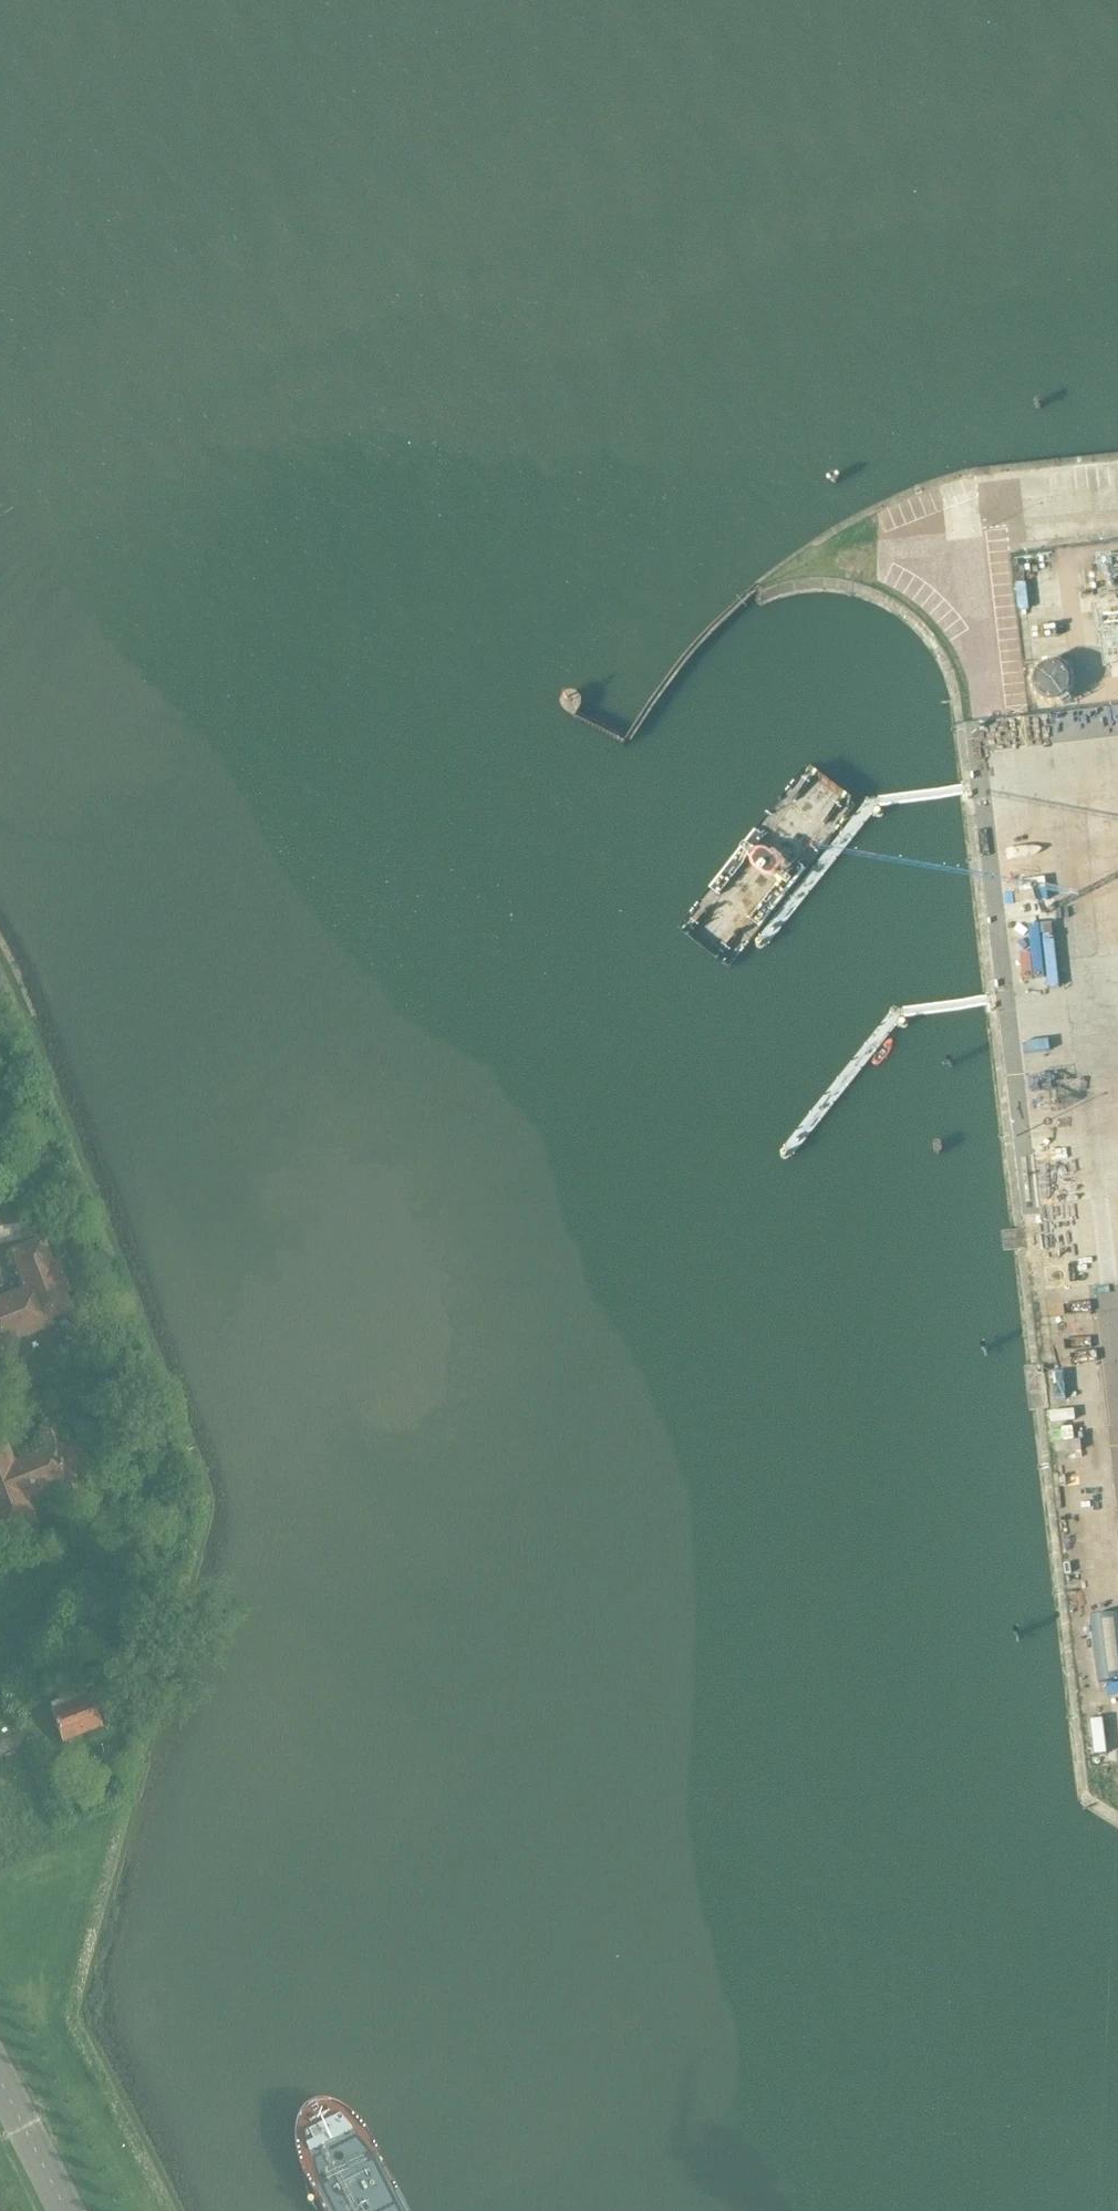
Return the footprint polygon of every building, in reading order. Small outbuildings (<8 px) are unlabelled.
[(1107,668),(1117,667),(1117,601),(1114,601),(1116,619),(1100,621),(1107,668)] [(1058,663),(1033,676),(1048,704),(1073,691),(1058,663)] [(61,1161),(43,1167),(47,1179),(64,1173),(61,1161)] [(50,1327),(47,1321),(69,1313),(62,1294),(67,1292),(55,1263),(50,1265),(40,1240),(8,1253),(23,1291),(0,1300),(0,1346),(50,1327)] [(35,1525),(26,1500),(61,1487),(69,1508),(83,1503),(72,1475),(88,1469),(79,1445),(62,1452),(52,1425),(39,1430),(48,1452),(11,1465),(2,1442),(0,1443),(0,1539),(35,1525)] [(106,1726),(131,1717),(119,1686),(95,1696),(95,1698),(90,1700),(89,1698),(49,1714),(60,1743),(101,1727),(100,1726),(105,1724),(106,1726)]
